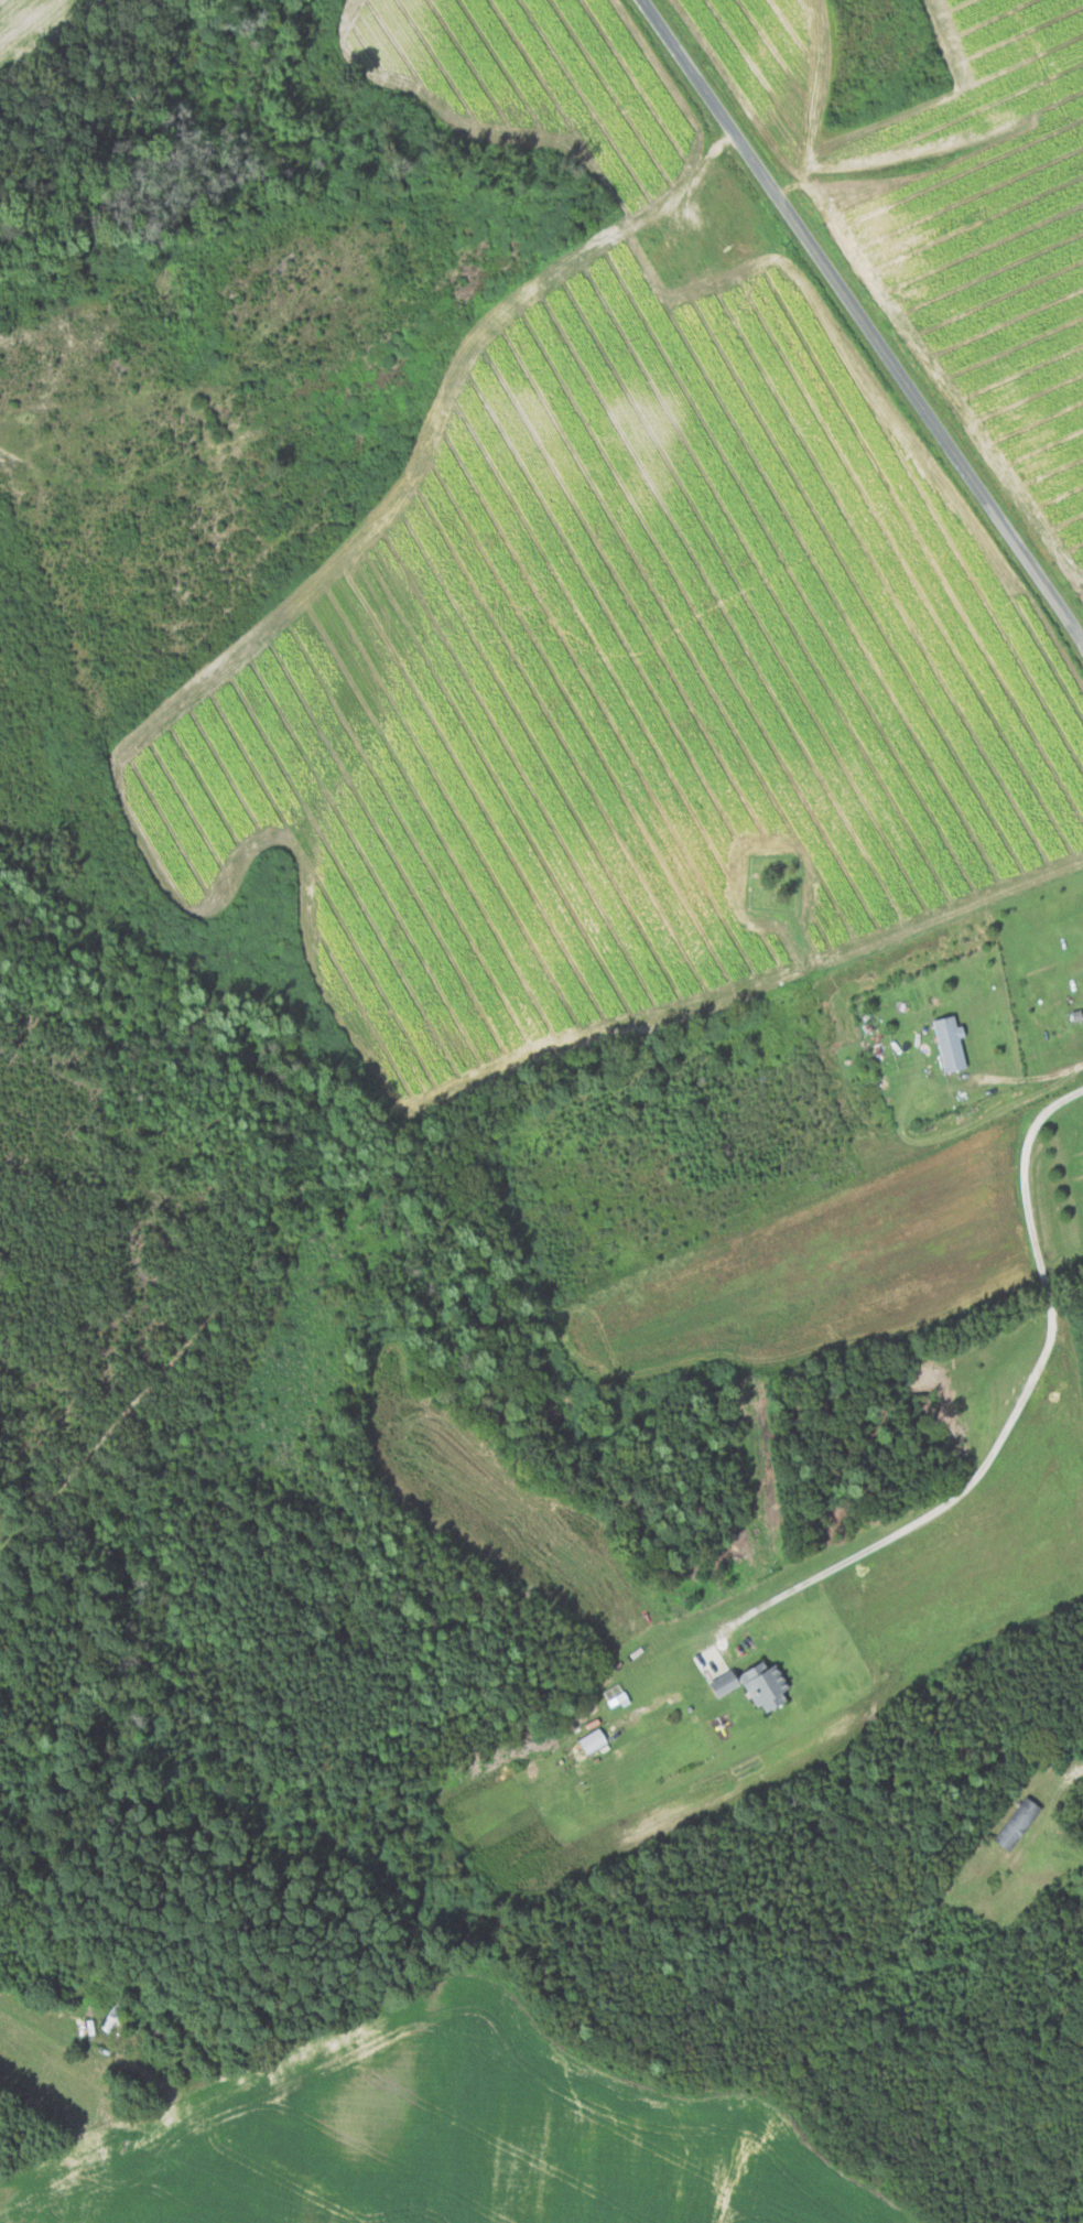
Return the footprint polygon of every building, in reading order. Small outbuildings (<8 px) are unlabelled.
[(962,1037),(967,1036),(965,1025),(958,1026),(956,1015),(935,1019),(945,1073),(968,1069),(962,1037)] [(717,1699),(746,1683),(764,1716),(789,1702),(785,1693),(792,1689),(778,1663),(769,1668),(765,1661),(738,1676),(733,1667),(729,1669),(716,1644),(694,1656),(717,1699)] [(609,1743),(601,1728),(580,1739),(588,1754),(609,1743)] [(1010,1851),(1044,1809),(1028,1796),(994,1838),(1010,1851)]
